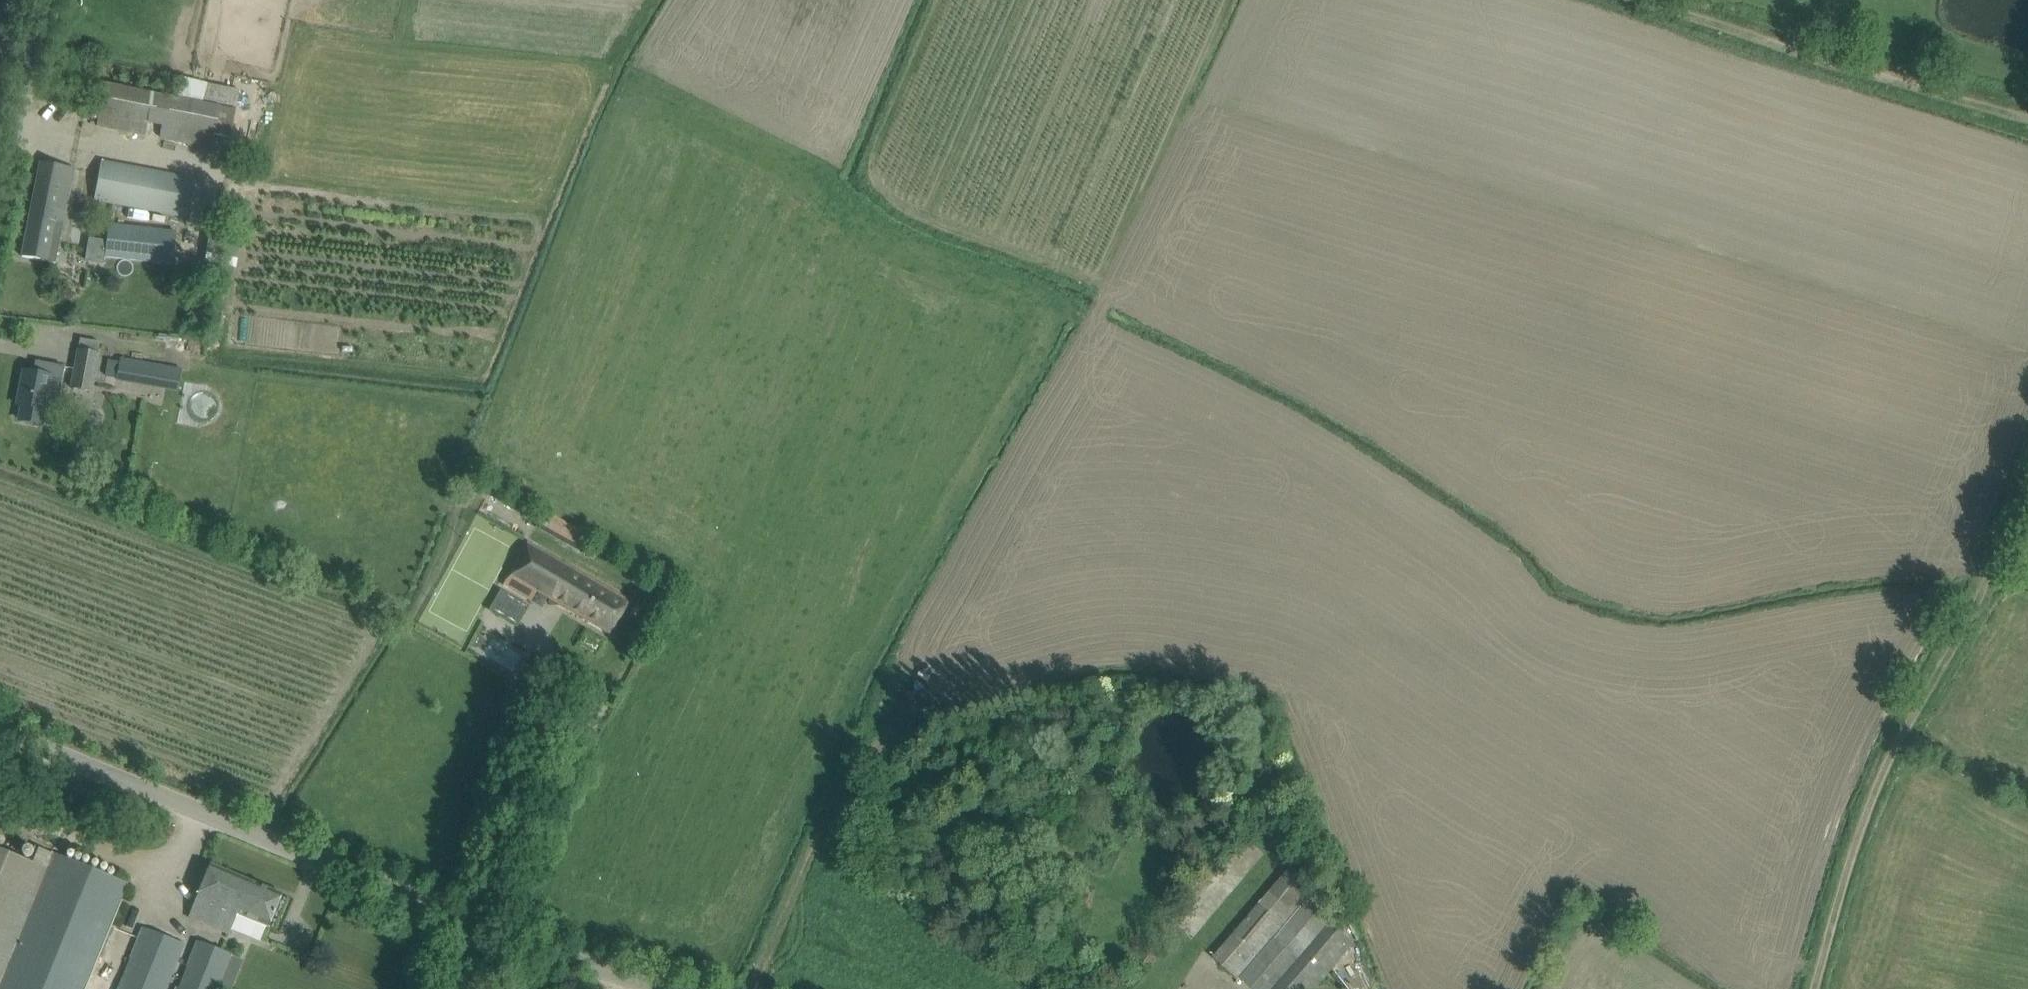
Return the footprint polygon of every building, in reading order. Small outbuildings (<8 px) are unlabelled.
[(215,133),(232,137),(237,110),(105,84),(97,125),(145,135),(146,130),(160,133),(159,138),(212,148),(215,133)] [(195,179),(122,165),(102,161),(95,200),(188,217),(195,179)] [(74,168),(41,162),(22,257),(55,263),(74,168)] [(124,260),(172,266),(176,232),(110,224),(108,241),(92,238),(87,267),(100,270),(103,269),(104,263),(123,265),(124,260)] [(93,392),(101,353),(77,348),(70,387),(93,392)] [(117,378),(164,387),(167,366),(121,357),(120,362),(109,360),(106,375),(117,377),(117,378)] [(55,412),(63,367),(36,362),(33,374),(23,372),(17,404),(22,405),(19,419),(53,426),(55,412)] [(567,523),(545,511),(536,527),(557,539),(567,523)] [(531,601),(537,591),(610,634),(629,600),(527,542),(503,585),(531,601)] [(497,612),(513,617),(519,597),(504,592),(497,612)] [(127,884),(36,847),(30,861),(0,849),(0,988),(84,988),(127,884)] [(210,864),(188,917),(228,934),(236,915),(268,927),(282,894),(210,864)] [(1316,888),(1290,866),(1213,958),(1238,979),(1240,977),(1255,988),(1314,988),(1352,944),(1329,924),(1341,909),(1316,888)] [(118,988),(166,988),(184,943),(143,927),(118,988)] [(197,941),(179,988),(176,987),(175,988),(217,988),(231,954),(197,941)]
